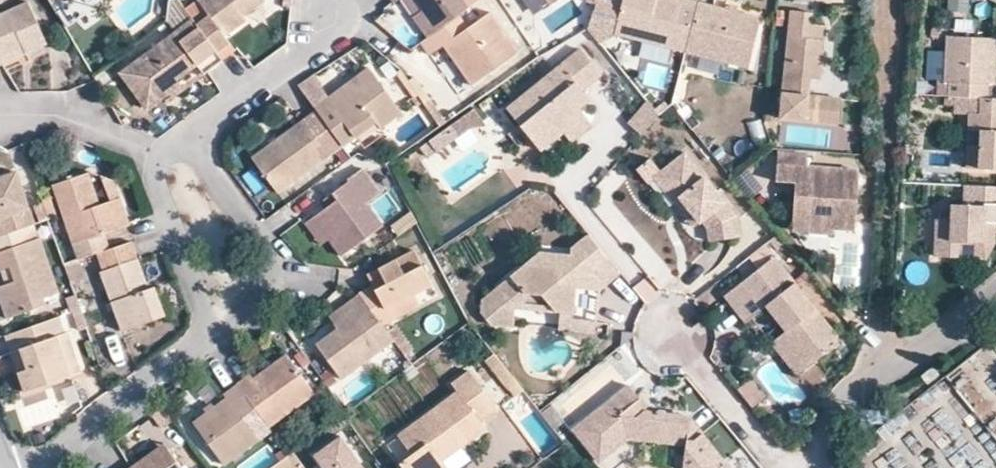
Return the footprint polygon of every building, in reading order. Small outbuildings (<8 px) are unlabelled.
[(4,62),(0,53),(21,44),(25,51),(46,41),(26,0),(0,12),(0,64),(4,62)] [(222,59),(235,50),(226,35),(247,21),(245,17),(251,13),(258,21),(271,10),(264,0),(198,0),(208,14),(196,24),(216,52),(222,59)] [(415,16),(423,11),(416,0),(403,0),(415,16)] [(423,11),(415,16),(413,17),(426,37),(458,15),(469,8),(464,0),(416,0),(423,11)] [(623,6),(601,0),(597,0),(588,28),(600,42),(619,23),(623,6)] [(698,0),(625,0),(619,23),(688,41),(698,0)] [(688,41),(753,57),(766,5),(762,0),(698,0),(688,41)] [(820,93),(809,92),(815,35),(825,35),(826,24),(810,23),(811,12),(792,11),(781,112),(839,118),(840,96),(820,93)] [(426,37),(420,42),(430,56),(445,47),(472,85),(520,51),(491,12),(467,27),(458,15),(426,37)] [(196,24),(192,19),(119,73),(147,111),(182,85),(178,79),(216,52),(196,24)] [(815,35),(809,92),(820,93),(825,35),(815,35)] [(948,82),(948,95),(978,96),(986,97),(987,83),(992,82),(994,42),(945,40),(943,81),(948,82)] [(0,53),(4,62),(25,51),(21,44),(0,53)] [(443,50),(436,55),(456,84),(463,79),(443,50)] [(571,143),(586,131),(573,116),(580,110),(588,101),(583,92),(601,75),(582,51),(508,110),(540,151),(562,133),(571,143)] [(369,68),(315,107),(317,110),(331,129),(343,120),(356,136),(377,121),(366,105),(386,91),(369,68)] [(397,106),(386,91),(366,105),(377,121),(397,106)] [(986,97),(978,96),(977,114),(968,115),(967,133),(976,134),(976,146),(966,146),(965,166),(995,168),(995,129),(994,129),(994,115),(995,115),(995,97),(986,97)] [(628,126),(641,138),(659,117),(648,103),(628,126)] [(331,129),(317,110),(252,157),(277,193),(343,145),(331,129)] [(573,116),(586,131),(592,126),(580,110),(573,116)] [(692,111),(682,118),(693,131),(702,124),(692,111)] [(976,134),(967,133),(966,146),(976,146),(976,134)] [(659,173),(699,222),(701,220),(706,226),(709,241),(738,237),(735,216),(684,153),(659,173)] [(648,159),(634,170),(646,184),(653,178),(659,173),(648,159)] [(796,181),(795,212),(810,213),(810,225),(830,226),(830,221),(853,222),(856,172),(852,168),(778,164),(776,179),(796,181)] [(382,193),(364,169),(348,179),(350,183),(333,193),(338,200),(305,223),(320,245),(329,239),(341,255),(383,225),(367,203),(382,193)] [(18,229),(36,223),(18,170),(0,176),(0,236),(18,229)] [(750,170),(736,180),(749,198),(763,188),(750,170)] [(97,252),(110,248),(104,232),(130,223),(114,181),(102,176),(110,200),(100,204),(88,172),(53,184),(78,259),(97,252)] [(659,173),(653,178),(693,226),(699,222),(659,173)] [(934,219),(932,256),(953,258),(954,241),(980,243),(981,222),(995,223),(995,203),(983,202),(983,205),(951,203),(950,219),(934,219)] [(810,213),(795,212),(794,229),(809,230),(810,225),(810,213)] [(416,222),(412,213),(393,226),(399,235),(416,222)] [(980,243),(995,244),(995,239),(995,223),(981,222),(980,243)] [(10,266),(14,280),(0,285),(0,296),(7,317),(46,303),(44,297),(58,291),(40,238),(23,243),(18,229),(0,236),(0,269),(10,266)] [(571,247),(568,272),(586,277),(597,291),(619,272),(588,234),(571,247)] [(149,288),(131,240),(110,248),(97,252),(103,270),(100,271),(123,330),(165,315),(155,286),(149,288)] [(372,286),(359,292),(366,302),(383,326),(420,306),(415,296),(433,287),(415,250),(379,269),(384,279),(372,286)] [(786,294),(795,286),(776,261),(759,274),(774,294),(782,289),(786,294)] [(490,325),(510,328),(512,308),(522,300),(546,304),(551,311),(568,313),(573,286),(556,283),(557,279),(549,268),(521,264),(481,299),(479,313),(490,325)] [(367,275),(372,286),(384,279),(379,269),(367,275)] [(727,299),(728,300),(748,326),(771,310),(789,336),(783,340),(806,371),(829,354),(826,349),(837,340),(795,286),(786,294),(782,289),(774,294),(759,274),(727,299)] [(343,379),(394,342),(383,326),(366,302),(335,324),(338,329),(316,344),(343,379)] [(58,316),(5,335),(25,391),(80,372),(68,331),(64,332),(58,316)] [(806,371),(783,340),(774,347),(797,379),(806,371)] [(251,374),(237,384),(255,409),(269,429),(294,410),(316,394),(286,353),(254,378),(251,374)] [(485,360),(508,388),(517,381),(493,353),(485,360)] [(405,467),(445,467),(446,467),(443,461),(462,448),(487,430),(482,423),(499,410),(469,370),(453,383),(458,391),(398,436),(400,438),(388,445),(405,467)] [(749,379),(737,389),(753,407),(765,397),(749,379)] [(515,398),(525,391),(517,381),(508,388),(515,398)] [(255,409),(237,384),(225,393),(227,398),(216,406),(207,413),(193,423),(224,464),(269,429),(255,409)] [(691,420),(690,426),(628,416),(625,413),(640,401),(642,400),(631,386),(576,428),(600,460),(630,436),(686,446),(682,467),(729,467),(691,420)] [(316,394),(294,410),(303,422),(325,405),(316,394)] [(650,413),(640,401),(625,413),(628,416),(690,426),(691,420),(650,413)] [(207,413),(216,406),(212,402),(203,409),(207,413)] [(317,452),(328,467),(362,467),(340,436),(317,452)] [(131,467),(183,467),(165,443),(131,467)] [(445,467),(460,467),(471,460),(462,448),(443,461),(446,467),(445,467)] [(270,467),(294,467),(290,458),(270,467)]
